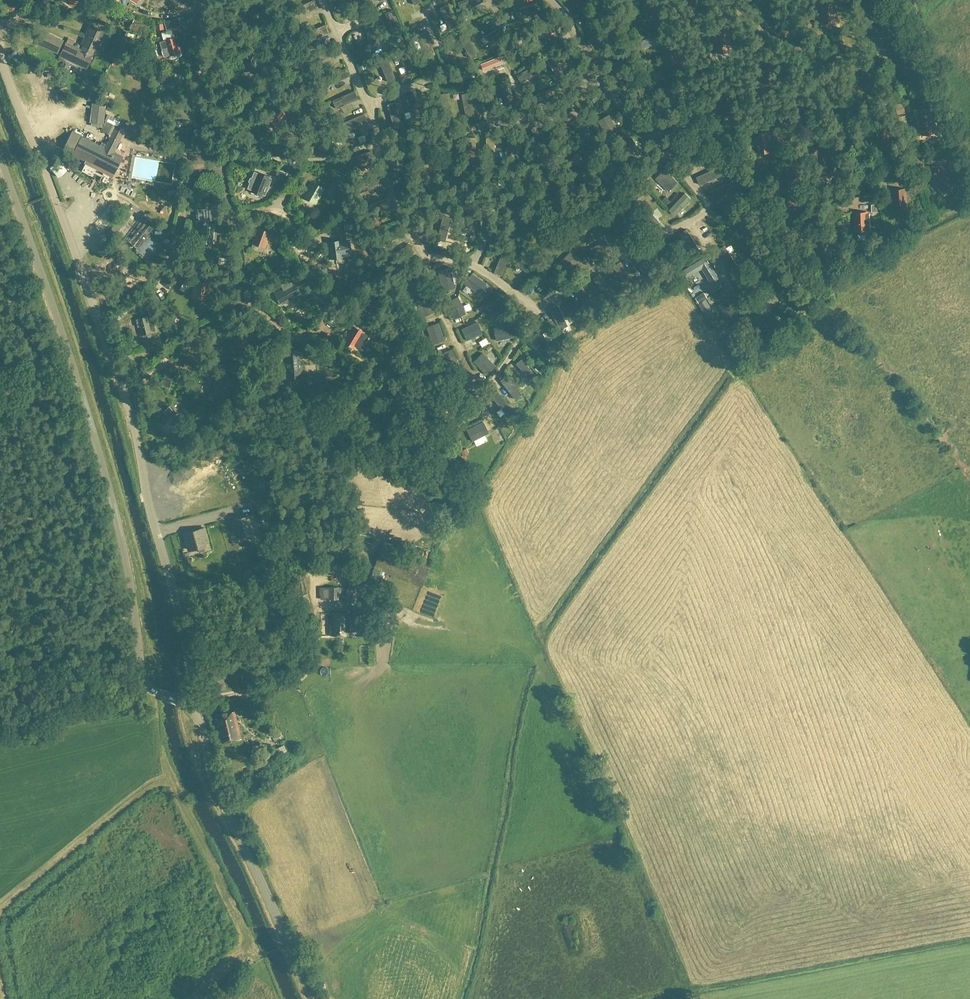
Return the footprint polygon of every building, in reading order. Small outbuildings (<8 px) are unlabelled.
[(232,15),(245,12),(242,0),(228,0),(232,15)] [(510,3),(519,8),(523,2),(520,0),(512,0),(510,3)] [(655,0),(643,0),(644,17),(656,16),(655,0)] [(865,8),(878,9),(879,0),(866,0),(865,8)] [(822,20),(834,21),(835,4),(822,3),(822,20)] [(178,18),(164,22),(166,30),(180,26),(178,18)] [(150,27),(137,22),(132,21),(128,29),(146,36),(150,27)] [(85,68),(98,38),(102,39),(105,31),(89,25),(86,33),(87,33),(80,49),(65,42),(58,57),(85,68)] [(729,46),(728,29),(716,30),(717,47),(729,46)] [(61,41),(44,34),(38,46),(56,53),(61,41)] [(181,56),(182,55),(176,36),(174,37),(174,38),(164,41),(164,40),(163,40),(163,41),(159,42),(159,43),(160,43),(162,49),(161,49),(161,50),(166,48),(169,59),(171,60),(181,56)] [(494,38),(486,41),(489,48),(497,44),(494,38)] [(679,62),(677,45),(664,47),(666,64),(679,62)] [(245,53),(240,69),(254,73),(259,57),(245,53)] [(411,53),(405,56),(412,72),(416,70),(414,66),(416,65),(411,53)] [(912,73),(911,56),(898,57),(900,74),(912,73)] [(776,81),(776,64),(763,64),(763,81),(776,81)] [(871,82),(870,64),(857,65),(859,83),(871,82)] [(734,94),(721,95),(723,113),(736,111),(734,94)] [(812,111),(811,94),(799,95),(799,112),(812,111)] [(92,121),(103,123),(105,105),(94,104),(92,121)] [(191,112),(177,107),(171,121),(186,126),(191,112)] [(922,133),(934,130),(937,129),(932,108),(924,110),(925,115),(917,116),(922,133)] [(101,143),(99,147),(72,133),(64,149),(113,175),(122,157),(113,153),(125,130),(127,126),(117,122),(115,126),(106,121),(101,131),(111,136),(106,145),(101,143)] [(889,123),(876,125),(879,142),(891,140),(889,123)] [(771,149),(769,132),(756,134),(759,151),(771,149)] [(838,151),(825,153),(828,170),(841,168),(838,151)] [(600,180),(603,184),(623,171),(621,172),(614,159),(615,158),(594,170),(597,174),(598,173),(602,179),(600,180)] [(59,172),(66,179),(72,173),(65,166),(59,172)] [(952,182),(940,169),(931,178),(943,190),(952,182)] [(271,179),(254,172),(247,189),(265,196),(271,179)] [(669,172),(660,181),(675,197),(684,188),(669,172)] [(707,192),(729,182),(724,172),(704,181),(706,185),(704,186),(707,192)] [(797,178),(785,179),(786,196),(799,195),(797,178)] [(329,186),(324,193),(333,198),(337,191),(337,190),(339,186),(335,184),(331,181),(329,186)] [(323,190),(311,183),(303,198),(315,204),(323,190)] [(907,206),(905,189),(893,190),(894,207),(907,206)] [(682,220),(698,204),(690,197),(674,212),(682,220)] [(871,204),(871,212),(880,212),(880,201),(876,201),(876,204),(871,204)] [(216,209),(195,210),(196,222),(204,222),(203,227),(199,227),(199,244),(212,245),(213,228),(207,227),(208,221),(217,221),(216,209)] [(868,230),(868,228),(870,228),(869,214),(868,214),(868,212),(855,213),(856,230),(868,230)] [(148,234),(156,225),(147,218),(128,241),(141,251),(139,253),(140,253),(140,252),(148,259),(159,246),(151,239),(152,238),(148,234)] [(101,233),(110,239),(118,226),(110,220),(101,233)] [(625,227),(619,234),(633,247),(639,240),(625,227)] [(268,235),(255,229),(250,245),(263,251),(268,235)] [(831,254),(827,238),(815,241),(819,258),(831,254)] [(341,243),(340,242),(327,243),(329,260),(342,258),(342,257),(350,256),(349,242),(341,243)] [(731,266),(736,264),(729,249),(724,251),(731,266)] [(497,274),(506,277),(515,255),(506,251),(497,274)] [(528,273),(535,263),(521,253),(514,263),(528,273)] [(438,272),(443,291),(455,288),(450,268),(438,272)] [(411,291),(425,281),(418,271),(404,281),(411,291)] [(479,294),(486,283),(472,273),(465,284),(479,294)] [(280,305),(301,294),(300,294),(297,289),(301,287),(296,277),(281,285),(283,289),(274,294),(275,293),(281,304),(280,305)] [(207,291),(209,284),(196,280),(191,296),(204,300),(204,299),(207,299),(209,292),(207,291)] [(707,294),(710,300),(718,296),(715,289),(707,294)] [(423,318),(434,313),(426,296),(415,302),(423,318)] [(447,302),(454,319),(466,314),(458,297),(447,302)] [(494,318),(509,307),(502,297),(487,307),(494,318)] [(767,320),(762,314),(756,318),(762,325),(767,320)] [(152,324),(149,325),(148,318),(136,321),(140,337),(152,334),(151,333),(154,332),(152,324)] [(482,333),(477,322),(462,329),(467,341),(482,333)] [(433,345),(445,341),(438,324),(426,328),(433,345)] [(352,327),(341,343),(352,350),(354,348),(357,350),(365,337),(362,335),(363,334),(362,334),(362,335),(352,328),(352,327)] [(497,333),(501,342),(513,337),(508,327),(497,333)] [(457,361),(452,349),(436,356),(441,368),(457,361)] [(285,353),(285,361),(286,380),(300,380),(299,353),(285,353)] [(473,362),(486,375),(495,366),(482,353),(473,362)] [(468,385),(462,373),(447,381),(453,393),(468,385)] [(478,412),(472,400),(457,408),(462,419),(478,412)] [(163,413),(166,416),(160,423),(168,432),(180,421),(168,408),(163,413)] [(489,433),(483,422),(467,430),(473,441),(489,433)] [(204,528),(186,533),(190,547),(204,543),(202,534),(205,533),(208,542),(204,528)] [(332,557),(332,572),(349,572),(349,546),(329,546),(328,557),(332,557)] [(383,546),(374,569),(373,568),(371,574),(383,579),(385,573),(422,588),(431,565),(383,546)] [(343,599),(356,604),(363,585),(349,581),(343,599)] [(323,599),(339,599),(339,594),(340,594),(340,589),(338,589),(338,587),(328,587),(328,589),(324,589),(324,593),(323,593),(323,599)] [(350,615),(329,615),(330,638),(350,638),(350,633),(357,633),(357,617),(350,618),(350,615)] [(238,651),(240,664),(248,662),(246,650),(238,651)] [(240,663),(238,652),(231,654),(233,664),(240,663)] [(209,675),(212,692),(225,689),(221,672),(209,675)] [(229,675),(232,689),(244,686),(240,672),(229,675)] [(234,711),(213,716),(220,744),(241,739),(234,711)]
